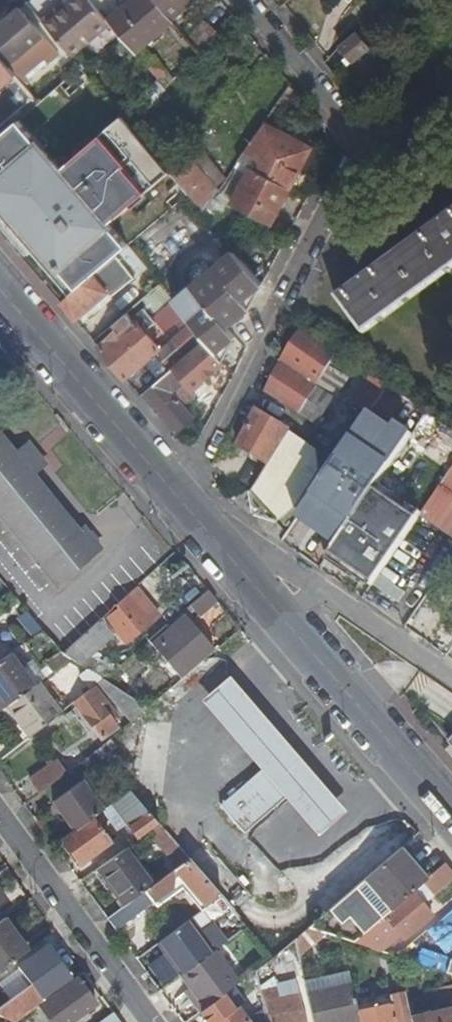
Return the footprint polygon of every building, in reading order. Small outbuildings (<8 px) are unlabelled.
[(70,5),(62,11),(58,6),(41,21),(72,56),(110,24),(109,22),(90,0),(75,0),(70,5)] [(70,5),(65,0),(58,6),(62,11),(70,5)] [(173,21),(171,19),(155,0),(134,0),(109,22),(110,24),(135,53),(173,21)] [(171,19),(194,0),(155,0),(171,19)] [(0,24),(0,56),(9,67),(44,38),(20,8),(0,24)] [(383,65),(388,61),(391,58),(366,28),(358,34),(383,65)] [(368,78),(383,65),(358,34),(342,47),(368,78)] [(17,76),(9,67),(0,56),(0,90),(17,76)] [(388,61),(383,65),(368,78),(377,90),(397,73),(388,61)] [(35,98),(17,76),(0,90),(0,129),(35,98)] [(82,154),(40,104),(0,137),(0,232),(19,255),(36,239),(57,222),(56,220),(105,180),(82,154)] [(140,203),(82,251),(44,284),(61,303),(129,246),(190,195),(169,170),(134,128),(124,116),(82,154),(105,180),(113,172),(140,203)] [(311,148),(263,124),(239,161),(247,166),(252,168),(291,188),(311,148)] [(219,191),(183,152),(169,170),(190,195),(205,213),(214,199),(219,191)] [(243,174),(247,166),(239,161),(234,169),(243,174)] [(273,224),(291,188),(252,168),(234,203),(273,224)] [(113,172),(105,180),(56,220),(57,222),(82,251),(140,203),(113,172)] [(235,210),(214,199),(205,213),(223,234),(235,210)] [(337,297),(363,332),(451,267),(451,212),(337,297)] [(128,270),(140,259),(129,246),(61,303),(77,321),(109,293),(114,298),(136,279),(128,270)] [(246,303),(266,285),(235,248),(173,300),(175,301),(205,338),(219,354),(236,340),(238,338),(230,329),(252,310),(246,303)] [(246,303),(252,310),(266,285),(246,303)] [(144,309),(133,318),(129,313),(114,325),(118,330),(98,346),(126,378),(154,354),(167,370),(205,338),(175,301),(153,320),(144,309)] [(281,361),(266,391),(267,391),(301,413),(317,386),(323,378),(330,365),(339,351),(304,326),(281,361)] [(146,392),(179,431),(194,418),(181,402),(225,361),(219,354),(205,338),(167,370),(169,372),(146,392)] [(225,361),(236,340),(219,354),(225,361)] [(353,388),(374,403),(377,398),(378,399),(387,385),(365,369),(339,351),(330,365),(356,383),(353,388)] [(334,398),(317,386),(301,413),(317,424),(334,398)] [(239,443),(269,464),(288,433),(290,430),(257,410),(239,443)] [(369,412),(298,517),(338,544),(374,492),(413,433),(396,422),(392,428),(369,412)] [(0,433),(0,514),(56,584),(103,547),(86,526),(79,531),(33,474),(47,463),(29,442),(16,453),(0,433)] [(317,452),(288,433),(269,464),(252,492),(278,522),(297,506),(319,472),(317,452)] [(451,541),(451,469),(418,518),(431,527),(451,541)] [(330,557),(372,585),(417,521),(374,492),(338,544),(330,557)] [(295,522),(286,539),(302,548),(311,531),(295,522)] [(160,611),(138,585),(115,605),(117,608),(106,617),(125,640),(136,631),(138,631),(151,621),(150,620),(160,611)] [(198,613),(218,597),(210,588),(191,604),(198,613)] [(436,615),(420,605),(405,626),(422,637),(436,615)] [(171,629),(167,625),(150,639),(168,661),(171,659),(184,675),(214,649),(186,616),(171,629)] [(100,620),(62,653),(70,658),(79,664),(90,654),(113,634),(100,620)] [(10,653),(0,660),(0,710),(5,706),(34,685),(10,653)] [(115,669),(90,654),(79,664),(104,679),(115,669)] [(201,700),(261,769),(268,762),(292,790),(285,797),(318,834),(345,810),(229,675),(201,700)] [(5,706),(29,738),(60,713),(37,683),(34,685),(5,706)] [(119,718),(94,686),(74,702),(102,738),(117,728),(113,722),(119,718)] [(108,693),(132,720),(147,707),(116,687),(108,693)] [(30,778),(40,792),(67,773),(57,759),(30,778)] [(244,832),(285,797),(292,790),(268,762),(261,769),(220,804),(244,832)] [(52,801),(73,830),(91,817),(103,808),(82,780),(52,801)] [(130,826),(138,837),(149,830),(158,823),(128,789),(111,802),(130,826)] [(92,818),(64,839),(65,841),(61,844),(71,856),(75,854),(82,864),(110,842),(110,841),(92,818)] [(149,830),(178,865),(188,858),(171,839),(158,823),(149,830)] [(427,877),(401,846),(309,926),(324,931),(342,937),(353,941),(412,891),(423,881),(427,877)] [(153,884),(125,847),(96,869),(124,906),(153,884)] [(178,873),(207,906),(221,896),(188,858),(178,865),(168,873),(172,877),(178,873)] [(451,880),(451,870),(445,862),(427,877),(423,881),(435,895),(451,880)] [(172,887),(164,876),(153,884),(124,906),(108,918),(120,936),(135,925),(130,919),(172,887)] [(432,913),(412,891),(353,941),(372,947),(396,926),(405,936),(432,913)] [(207,906),(175,930),(189,948),(208,934),(218,948),(247,926),(232,909),(221,896),(207,906)] [(27,950),(4,917),(0,920),(0,970),(27,950)] [(298,951),(324,931),(309,926),(295,938),(298,951)] [(395,936),(379,950),(398,956),(406,949),(395,936)] [(260,981),(298,951),(295,938),(273,956),(257,968),(260,981)] [(0,1008),(0,1016),(13,1021),(14,1021),(42,1001),(40,998),(72,974),(50,944),(32,959),(33,961),(19,971),(30,986),(0,1008)] [(240,981),(216,949),(179,976),(203,1008),(240,981)] [(77,978),(42,1005),(54,1021),(70,1021),(96,1003),(77,978)] [(360,1021),(358,1010),(352,985),(308,994),(314,1021),(354,1021),(360,1021)] [(446,1008),(451,1007),(451,985),(441,987),(446,1008)] [(411,1016),(406,992),(389,996),(391,1003),(358,1010),(360,1021),(413,1021),(411,1016)] [(237,1007),(217,1021),(248,1021),(237,1007)] [(446,1008),(411,1016),(413,1021),(451,1021),(451,1007),(446,1008)] [(267,1017),(268,1021),(304,1021),(301,1009),(267,1017)] [(114,1010),(99,1021),(122,1021),(114,1010)]
